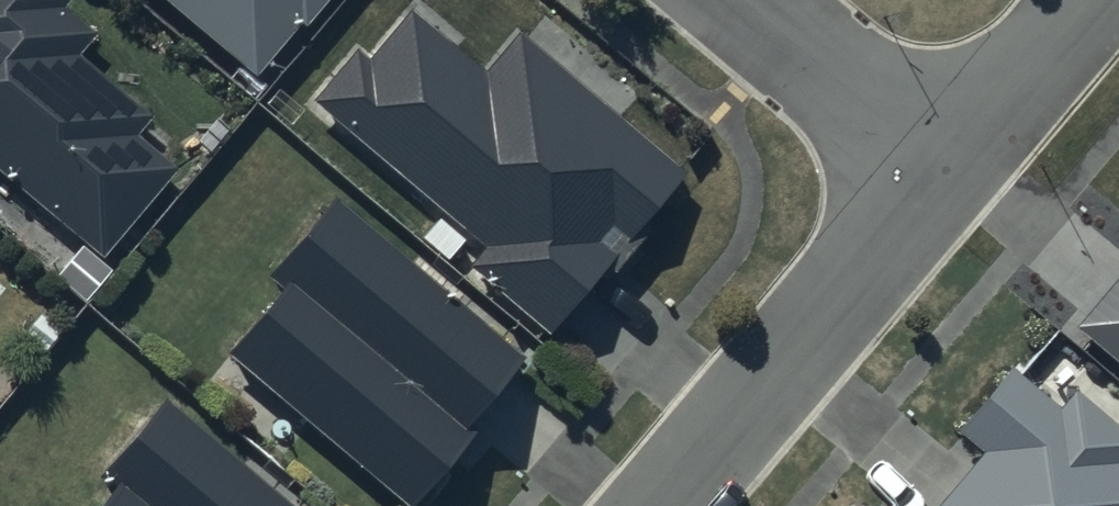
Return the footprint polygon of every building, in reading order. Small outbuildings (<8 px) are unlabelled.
[(103,266),(177,179),(135,143),(153,123),(78,60),(91,45),(63,21),(73,8),(64,0),(0,0),(0,178),(103,266)] [(257,85),(301,33),(307,37),(338,0),(156,0),(257,85)] [(488,84),(414,21),(372,71),(359,61),(316,111),(489,258),(473,277),(552,344),(609,278),(615,283),(650,243),(638,233),(683,182),(522,45),(488,84)] [(229,365),(397,505),(424,505),(481,439),(470,430),(523,369),(336,211),(271,288),(284,300),(229,365)] [(1079,318),(1118,351),(1118,269),(1079,318)] [(929,505),(1118,505),(1118,418),(1075,381),(1060,399),(1011,358),(960,420),(984,440),(929,505)] [(118,505),(280,505),(173,414),(112,484),(126,496),(118,505)]
